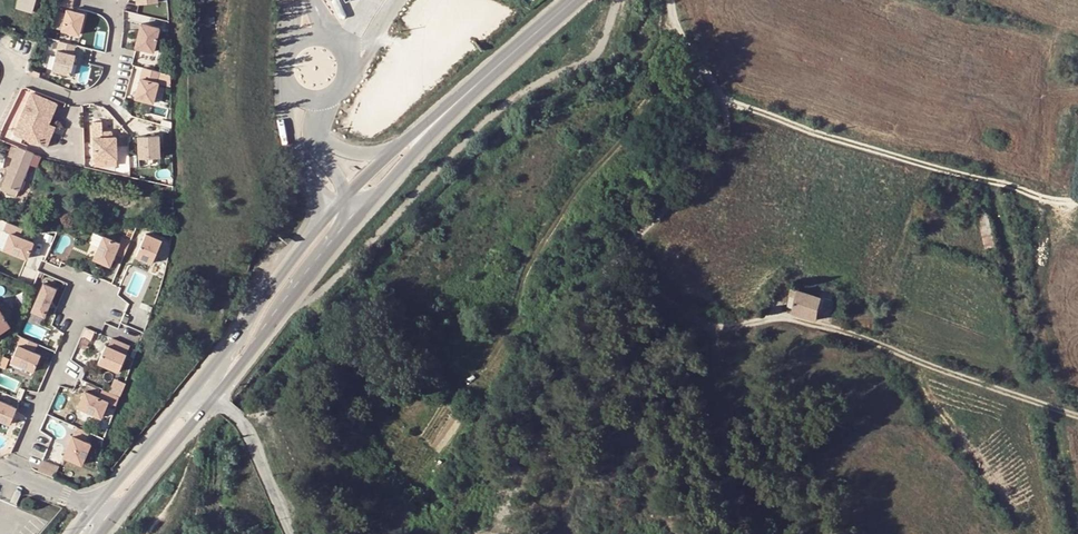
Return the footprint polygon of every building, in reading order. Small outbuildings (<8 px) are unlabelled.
[(37,12),(40,0),(21,0),(19,6),(37,12)] [(83,12),(66,8),(61,28),(78,33),(83,12)] [(158,27),(140,22),(134,46),(152,50),(158,27)] [(74,44),(58,40),(51,69),(69,73),(74,53),(72,53),(74,44)] [(38,71),(28,66),(25,70),(35,76),(38,71)] [(160,71),(142,66),(135,96),(152,101),(160,71)] [(53,103),(29,93),(12,133),(36,143),(45,123),(53,103)] [(110,135),(102,136),(102,130),(101,120),(92,120),(94,158),(116,157),(115,135),(110,135)] [(45,123),(36,143),(42,146),(51,125),(45,123)] [(158,134),(137,135),(137,157),(159,156),(158,134)] [(36,167),(40,156),(11,145),(7,155),(13,157),(0,189),(15,195),(28,163),(36,167)] [(978,228),(983,250),(994,247),(986,215),(981,216),(981,217),(978,218),(980,228),(978,228)] [(22,228),(6,221),(2,230),(9,232),(3,249),(26,258),(32,241),(18,236),(22,228)] [(160,240),(144,233),(135,256),(151,262),(160,240)] [(118,242),(102,235),(92,258),(108,265),(114,252),(122,256),(129,241),(121,237),(118,242)] [(56,288),(43,283),(31,310),(43,316),(56,288)] [(788,296),(795,298),(791,314),(816,320),(817,315),(829,318),(833,301),(831,301),(832,294),(821,291),(820,296),(797,290),(797,291),(790,289),(788,296)] [(9,325),(0,310),(0,331),(9,325)] [(28,323),(25,331),(41,337),(44,329),(28,323)] [(36,343),(21,336),(10,360),(33,370),(40,355),(33,351),(36,343)] [(107,346),(105,345),(97,362),(118,371),(129,345),(111,337),(107,346)] [(98,396),(84,390),(77,406),(100,416),(107,400),(116,403),(118,395),(102,388),(98,396)] [(0,400),(0,419),(9,423),(16,407),(0,400)] [(89,441),(68,433),(65,441),(67,442),(62,455),(81,462),(89,441)] [(58,465),(41,459),(36,471),(53,477),(58,465)]
